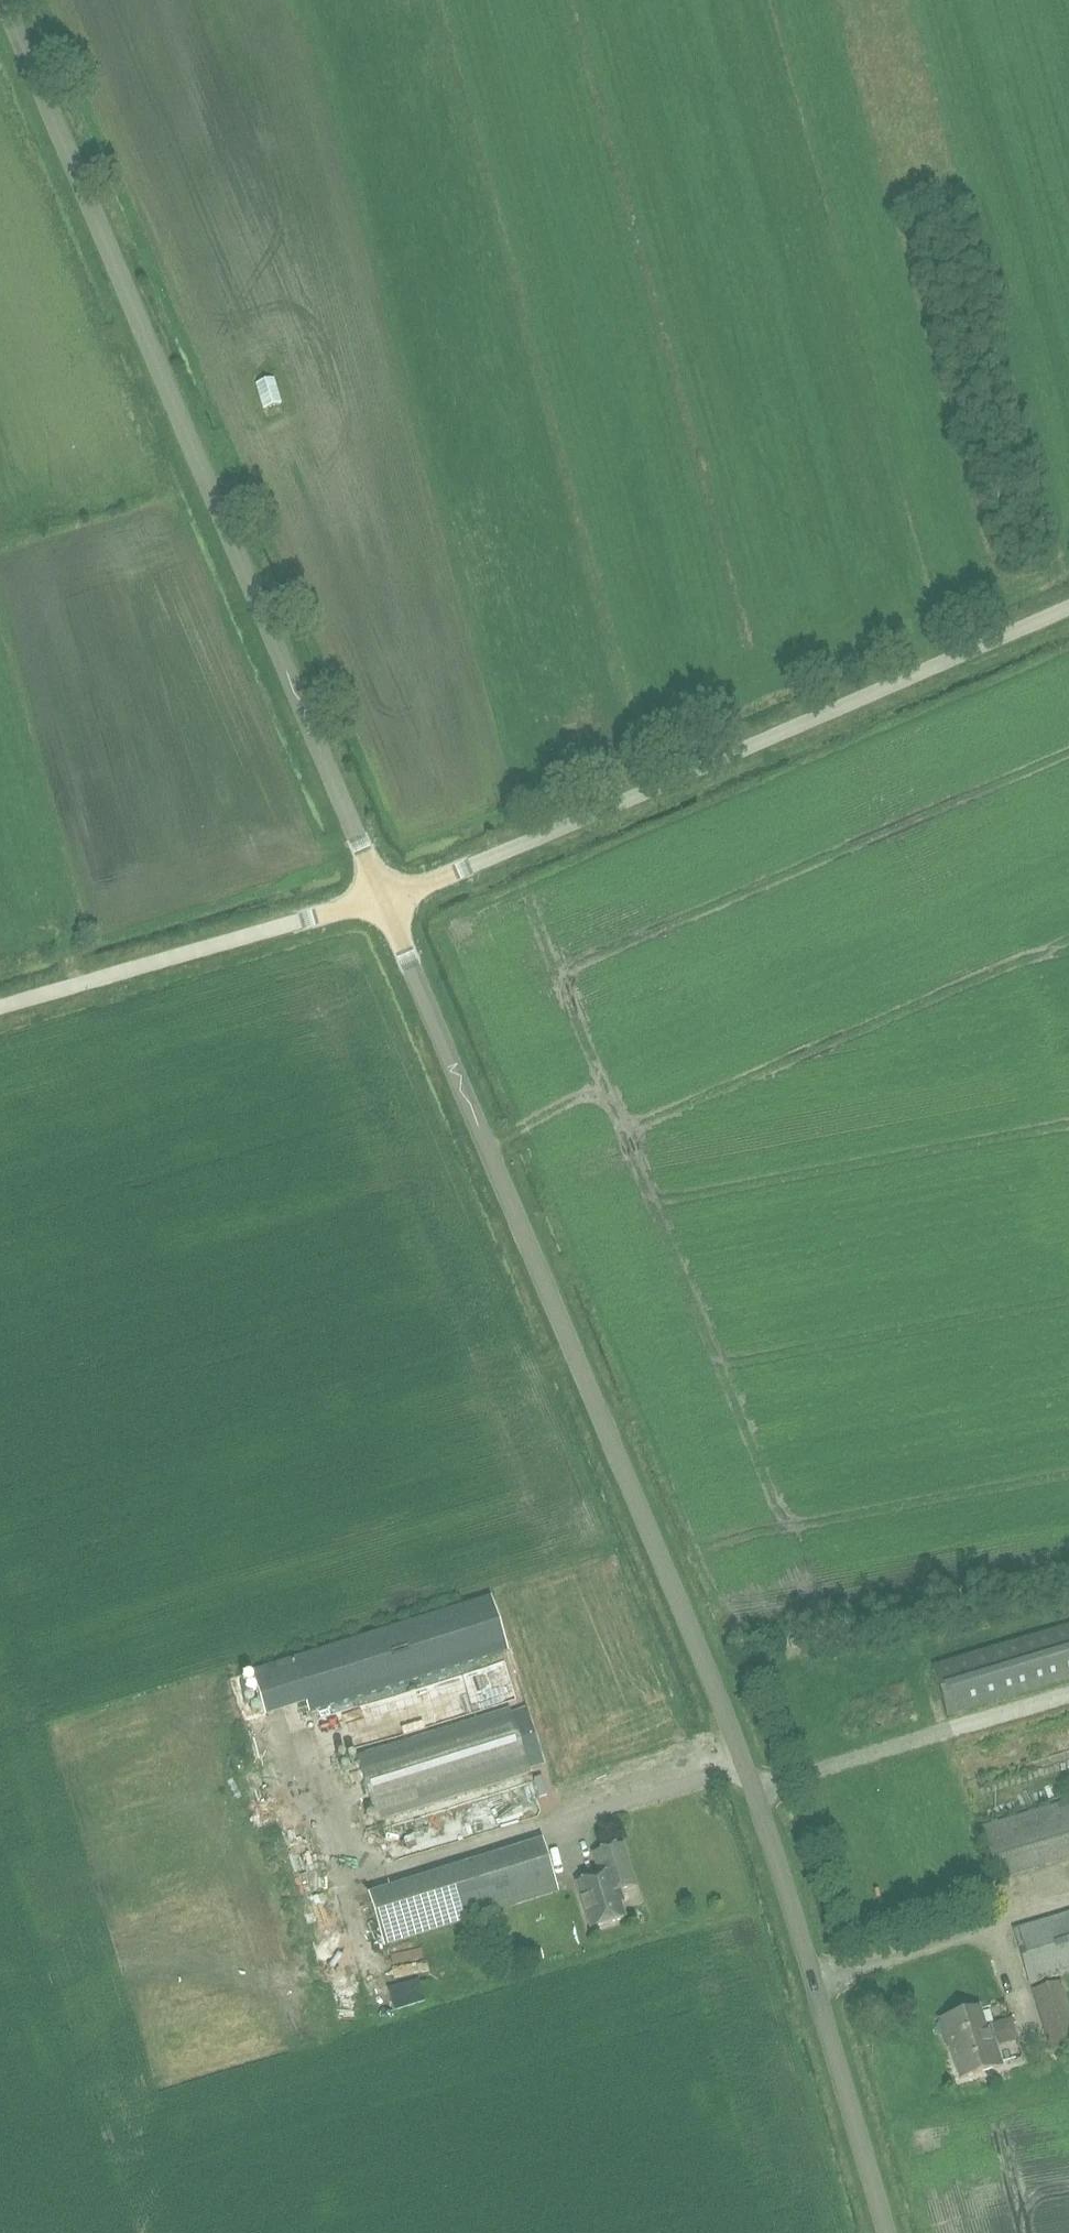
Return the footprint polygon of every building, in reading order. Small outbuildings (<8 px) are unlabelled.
[(265,408),(282,402),(274,380),(257,386),(265,408)] [(506,1650),(490,1597),(293,1658),(252,1671),(265,1711),(305,1699),(309,1711),(506,1650)] [(1068,1677),(1068,1627),(933,1667),(947,1714),(1068,1677)] [(791,1648),(801,1645),(800,1639),(789,1641),(791,1648)] [(510,1714),(509,1709),(357,1757),(377,1820),(528,1773),(527,1768),(541,1764),(524,1709),(510,1714)] [(982,1828),(998,1879),(1068,1858),(1068,1802),(982,1828)] [(591,1928),(624,1917),(616,1891),(634,1885),(623,1844),(594,1852),(601,1876),(577,1883),(591,1928)] [(540,1849),(369,1902),(384,1944),(553,1892),(540,1849)] [(1030,1985),(1068,1973),(1068,1913),(1014,1929),(1030,1985)] [(1043,2020),(1053,2051),(1068,2047),(1068,2014),(1060,1983),(1034,1990),(1043,2020)] [(979,2008),(971,2010),(939,2020),(946,2044),(949,2043),(959,2079),(1002,2066),(990,2027),(985,2028),(979,2008)]
